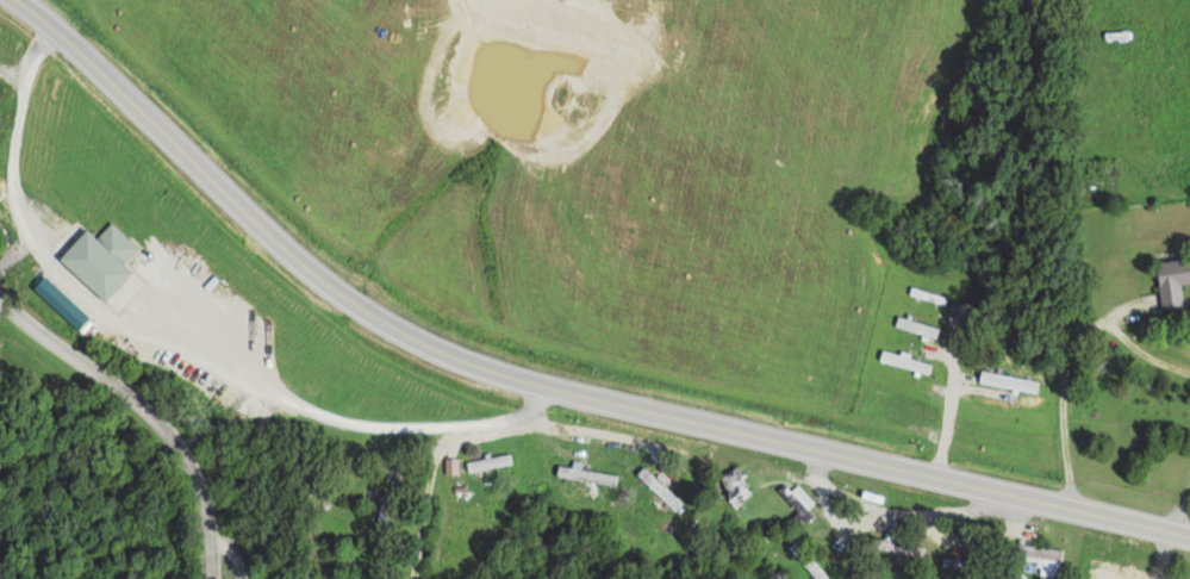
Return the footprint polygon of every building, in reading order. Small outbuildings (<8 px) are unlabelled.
[(85,229),(57,259),(103,302),(131,272),(122,263),(137,247),(110,222),(95,238),(85,229)] [(1188,257),(1155,262),(1161,309),(1183,306),(1180,283),(1189,282),(1189,275),(1188,257)] [(512,462),(509,452),(465,463),(468,473),(512,462)] [(616,474),(574,469),(574,467),(557,465),(556,478),(615,485),(616,474)] [(681,504),(643,466),(636,473),(674,511),(681,504)] [(732,505),(750,497),(737,467),(718,475),(732,505)] [(786,496),(808,519),(814,514),(807,507),(813,501),(797,485),(786,496)] [(872,543),(921,559),(924,549),(876,533),(872,543)] [(799,538),(790,545),(814,578),(828,578),(799,538)] [(1017,555),(1036,558),(1038,547),(1019,544),(1017,555)]
